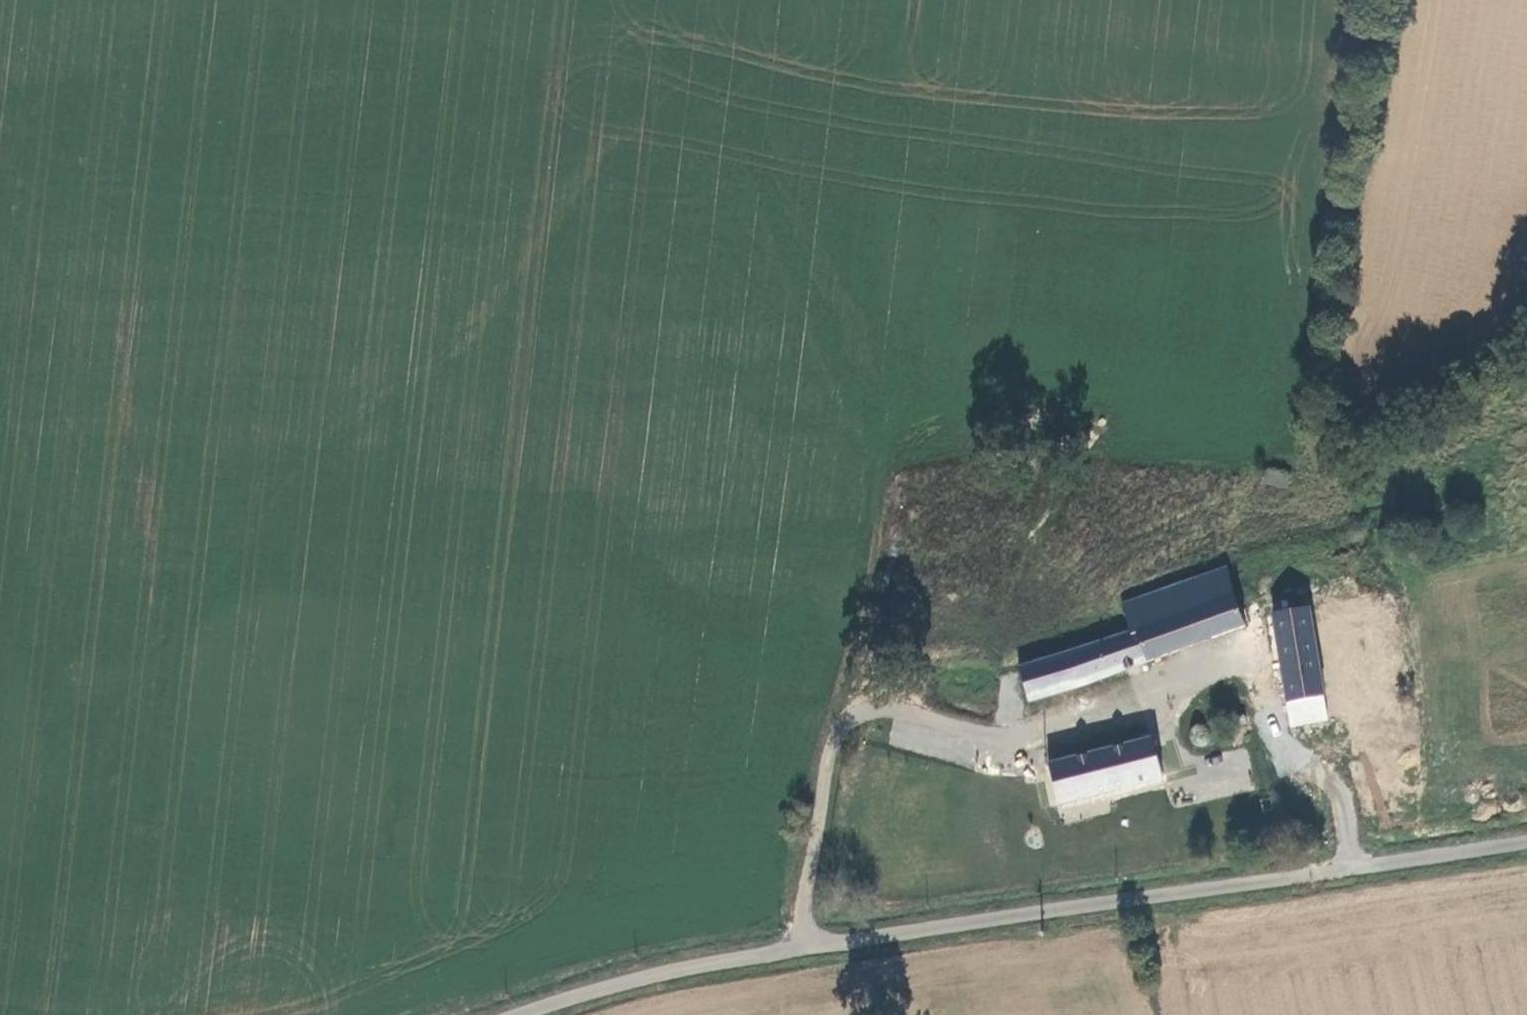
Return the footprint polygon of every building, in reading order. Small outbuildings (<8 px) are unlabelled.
[(1256,625),(1236,566),(1134,603),(1142,623),(1025,664),(1036,700),(1256,625)] [(1377,712),(1418,705),(1399,605),(1360,611),(1377,712)] [(1319,616),(1317,606),(1280,612),(1299,723),(1335,718),(1332,697),(1319,616)] [(1162,738),(1059,766),(1069,805),(1173,778),(1162,738)]
